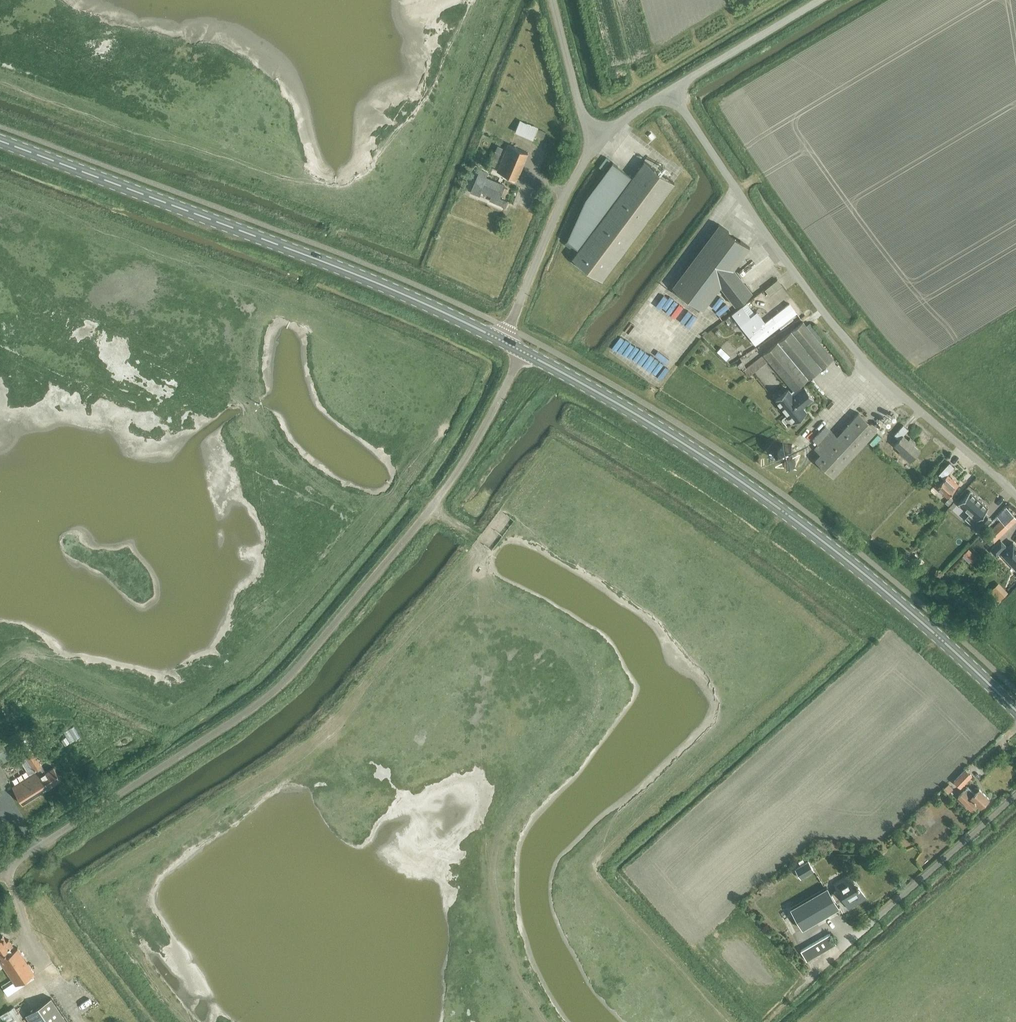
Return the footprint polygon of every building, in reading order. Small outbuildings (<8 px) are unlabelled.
[(536,133),(544,137),(546,132),(519,120),(514,131),(533,139),(536,133)] [(490,163),(495,164),(503,145),(498,143),(490,163)] [(497,171),(516,179),(528,152),(508,144),(497,171)] [(572,257),(602,279),(674,182),(644,160),(572,257)] [(507,201),(499,197),(504,185),(486,177),(488,172),(480,168),(470,192),(479,195),(481,191),(492,195),(490,200),(505,206),(507,201)] [(704,308),(733,268),(750,245),(720,223),(674,286),(704,308)] [(756,311),(754,313),(746,303),(732,314),(755,344),(796,312),(789,303),(765,322),(756,311)] [(801,389),(799,386),(833,357),(802,321),(762,354),(746,367),(741,361),(737,365),(742,371),(743,370),(747,375),(767,360),(793,391),(791,393),(788,389),(775,400),(795,423),(808,412),(802,406),(804,404),(806,405),(814,398),(804,386),(801,389)] [(716,350),(726,359),(729,355),(719,346),(716,350)] [(813,458),(831,475),(875,428),(856,411),(834,434),(824,424),(811,438),(816,443),(812,447),(818,452),(813,458)] [(814,425),(818,428),(829,416),(826,413),(814,425)] [(909,436),(907,438),(903,435),(908,429),(903,425),(894,435),(899,440),(895,444),(901,450),(899,452),(909,462),(920,450),(913,444),(915,441),(909,436)] [(804,436),(808,440),(816,431),(812,427),(804,436)] [(779,459),(784,464),(792,464),(797,458),(797,451),(792,445),(783,445),(779,451),(779,459)] [(945,494),(947,496),(958,484),(948,474),(955,467),(950,462),(939,475),(944,479),(937,487),(934,484),(929,488),(940,498),(945,494)] [(988,507),(970,490),(958,503),(976,520),(972,525),(974,526),(973,527),(979,532),(991,518),(986,513),(985,514),(984,513),(988,507)] [(986,534),(994,541),(1007,527),(1004,524),(1010,517),(1001,509),(995,515),(1000,520),(986,534)] [(1013,542),(1000,553),(1015,570),(1015,545),(1013,542)] [(966,556),(971,562),(976,557),(971,551),(966,556)] [(30,741),(34,748),(40,745),(35,737),(30,741)] [(55,767),(47,772),(26,739),(13,747),(31,776),(13,786),(23,803),(62,779),(55,767)] [(952,781),(959,787),(971,775),(964,768),(952,781)] [(942,787),(947,792),(952,788),(947,783),(942,787)] [(967,786),(957,796),(964,804),(970,809),(976,803),(980,807),(989,798),(979,788),(974,793),(967,786)] [(793,868),(799,878),(812,870),(806,860),(793,868)] [(848,872),(833,883),(837,890),(834,892),(838,900),(842,897),(848,909),(867,898),(858,885),(856,886),(848,872)] [(841,906),(829,885),(790,908),(802,929),(841,906)] [(3,917),(7,924),(13,919),(9,913),(3,917)] [(801,949),(807,960),(835,943),(829,932),(801,949)] [(6,941),(2,935),(0,936),(0,968),(2,966),(15,985),(33,973),(17,948),(14,950),(8,940),(6,941)] [(48,995),(41,986),(24,998),(0,1015),(0,1017),(3,1021),(65,1021),(48,995)]
